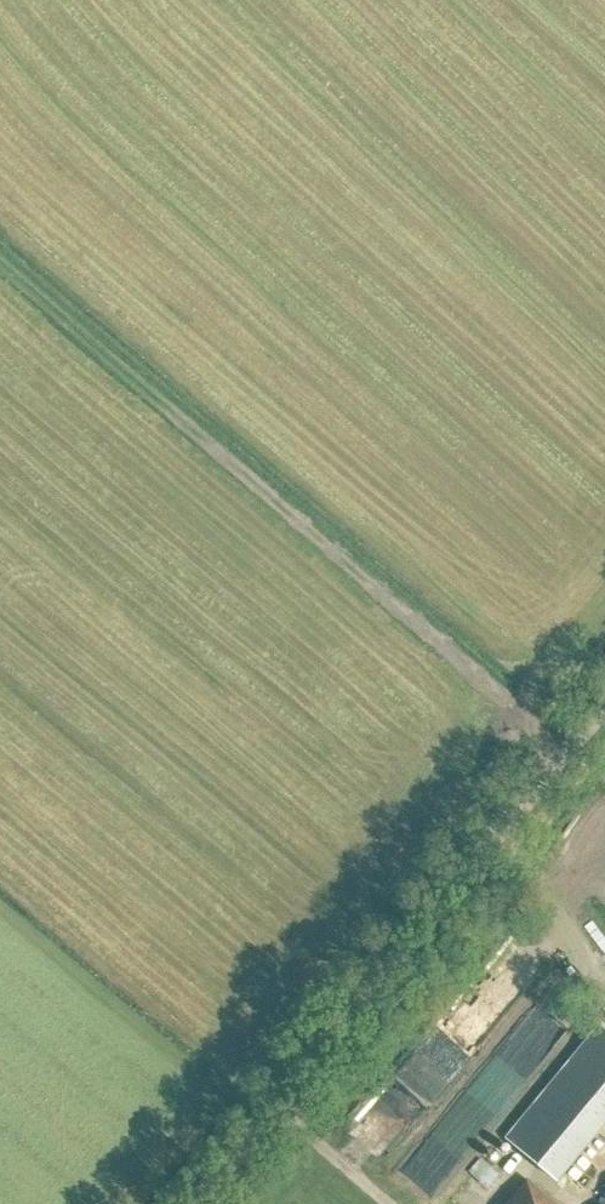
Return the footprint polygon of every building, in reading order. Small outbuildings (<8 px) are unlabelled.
[(544,1106),(513,1144),(558,1181),(589,1143),(544,1106)] [(528,1180),(508,1203),(557,1203),(528,1180)]
